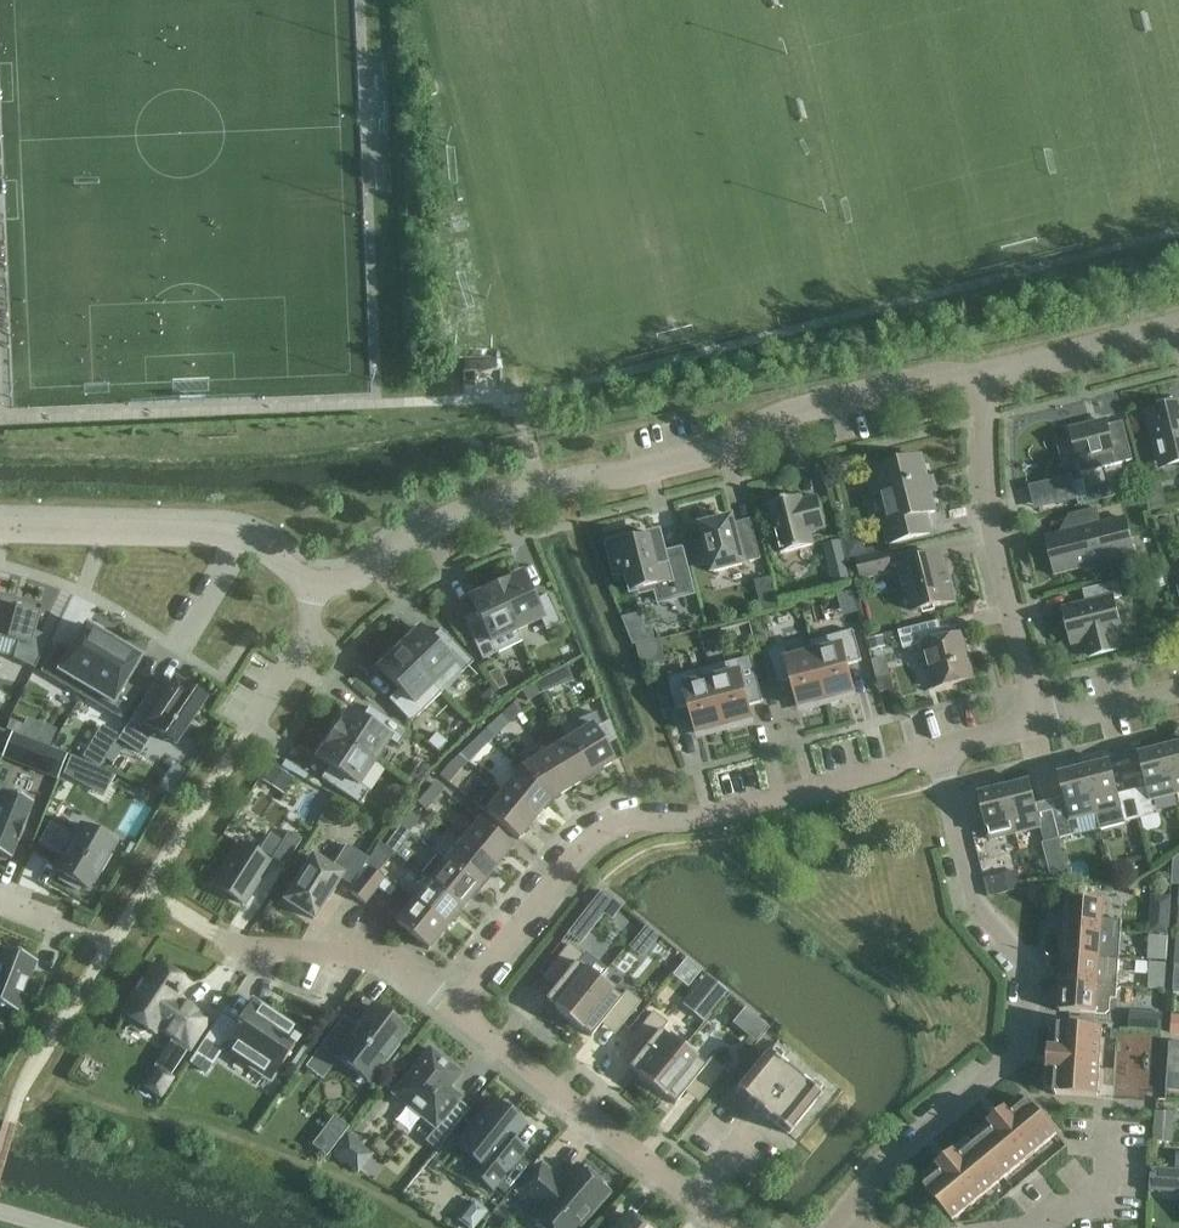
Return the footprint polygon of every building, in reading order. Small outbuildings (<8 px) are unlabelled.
[(1147,34),(1153,32),(1148,13),(1142,14),(1147,34)] [(431,95),(436,94),(433,82),(428,83),(431,95)] [(801,121),(808,120),(803,100),(797,102),(801,121)] [(457,201),(463,199),(460,187),(454,189),(457,201)] [(470,391),(501,388),(499,368),(468,371),(470,391)] [(1138,414),(1139,415),(1148,413),(1154,436),(1160,459),(1178,454),(1178,404),(1138,414)] [(1107,422),(1071,431),(1081,474),(1083,474),(1100,469),(1117,465),(1133,461),(1128,439),(1124,422),(1108,426),(1107,422)] [(872,471),(878,494),(883,493),(890,521),(884,522),(890,544),(931,534),(926,515),(936,512),(922,458),(872,471)] [(1134,473),(1119,477),(1122,490),(1138,486),(1134,473)] [(1072,477),(1053,481),(1059,505),(1078,501),(1075,489),(1072,477)] [(1162,483),(1143,487),(1150,513),(1168,509),(1162,483)] [(819,498),(803,502),(802,497),(769,506),(781,554),(814,546),(811,533),(827,529),(819,498)] [(1090,573),(1104,570),(1106,567),(1105,565),(1137,558),(1128,518),(1101,525),(1097,510),(1093,511),(1069,517),(1073,534),(1049,540),(1048,538),(1047,539),(1056,575),(1057,575),(1057,573),(1084,567),(1085,570),(1090,573)] [(706,541),(690,545),(695,564),(710,560),(714,574),(746,565),(745,564),(762,559),(754,528),(737,532),(735,524),(734,518),(722,521),(721,518),(704,522),(705,526),(702,527),(706,541)] [(660,536),(614,548),(618,563),(614,564),(617,574),(629,571),(634,593),(658,587),(661,601),(692,593),(683,555),(666,560),(660,536)] [(855,538),(843,541),(848,561),(857,558),(867,556),(866,549),(864,543),(862,536),(855,538)] [(838,538),(823,542),(828,559),(843,555),(838,538)] [(867,556),(857,558),(861,577),(891,570),(886,551),(867,556)] [(941,555),(918,561),(898,566),(905,593),(910,592),(915,612),(955,602),(947,570),(945,571),(941,555)] [(1163,573),(1154,575),(1158,589),(1167,586),(1163,573)] [(509,577),(495,584),(517,631),(518,631),(541,620),(546,631),(561,624),(548,595),(534,601),(522,575),(511,580),(509,577)] [(1116,650),(1112,634),(1121,632),(1113,600),(1123,597),(1119,582),(1083,591),(1087,605),(1065,610),(1073,644),(1087,641),(1091,656),(1116,650)] [(773,583),(757,587),(763,613),(780,609),(773,583)] [(523,642),(518,631),(517,631),(495,584),(480,590),(482,594),(470,599),(476,612),(463,618),(482,660),(523,642)] [(0,595),(0,637),(18,643),(14,659),(35,669),(50,639),(36,632),(42,606),(0,595)] [(694,618),(677,622),(680,635),(697,630),(694,618)] [(962,634),(946,638),(942,622),(900,632),(905,649),(924,644),(935,690),(974,680),(962,634)] [(58,644),(41,673),(81,697),(116,639),(99,629),(97,633),(87,626),(71,652),(58,644)] [(434,684),(433,685),(441,693),(473,663),(441,630),(430,640),(420,629),(412,638),(409,635),(397,646),(434,684)] [(812,642),(828,705),(844,701),(843,697),(855,694),(848,665),(863,662),(855,631),(812,642)] [(884,635),(868,640),(871,651),(887,647),(886,642),(884,635)] [(116,639),(81,697),(122,721),(139,692),(125,685),(141,659),(130,652),(132,649),(116,639)] [(789,659),(787,649),(770,653),(778,683),(792,680),(800,708),(812,705),(813,709),(828,705),(812,642),(814,652),(789,659)] [(414,703),(433,685),(434,684),(397,646),(385,657),(388,660),(379,669),(400,690),(389,700),(411,723),(423,711),(414,703)] [(710,668),(726,731),(742,727),(741,723),(753,720),(750,706),(764,702),(752,658),(710,668)] [(726,731),(710,668),(669,679),(677,709),(691,706),(698,734),(710,731),(711,735),(726,731)] [(499,669),(487,674),(498,691),(507,687),(499,669)] [(535,684),(541,693),(555,685),(549,676),(535,684)] [(880,693),(892,691),(894,690),(891,676),(877,680),(880,693)] [(154,685),(118,741),(141,755),(156,732),(175,745),(204,701),(184,688),(175,682),(167,694),(154,685)] [(522,692),(528,701),(541,693),(535,684),(522,692)] [(490,688),(480,698),(488,706),(498,697),(490,688)] [(669,698),(658,701),(661,714),(672,711),(669,698)] [(339,719),(330,733),(374,762),(389,740),(399,746),(408,733),(370,707),(361,719),(349,711),(342,722),(339,719)] [(569,739),(592,776),(615,762),(595,730),(601,727),(596,712),(561,725),(570,739),(569,739)] [(486,730),(494,738),(506,727),(498,719),(486,730)] [(486,730),(475,741),(482,749),(494,738),(486,730)] [(359,784),(374,762),(330,733),(321,746),(325,748),(318,759),(330,767),(322,779),(360,805),(369,791),(359,784)] [(436,733),(428,743),(439,753),(448,743),(436,733)] [(12,734),(3,758),(57,780),(67,756),(12,734)] [(569,739),(547,753),(569,790),(592,776),(569,739)] [(92,742),(83,758),(100,768),(110,753),(92,742)] [(1165,749),(1177,794),(1178,794),(1178,746),(1165,749)] [(1147,788),(1133,791),(1140,820),(1156,816),(1152,801),(1177,794),(1165,749),(1139,756),(1147,788)] [(521,769),(550,801),(569,790),(547,753),(521,769)] [(72,758),(65,775),(108,792),(115,776),(72,758)] [(143,783),(172,798),(185,774),(156,759),(143,783)] [(285,760),(281,767),(306,780),(309,775),(285,760)] [(1125,823),(1140,820),(1133,791),(1119,795),(1111,763),(1085,769),(1096,814),(1121,808),(1125,823)] [(450,764),(440,776),(449,783),(459,771),(450,764)] [(271,766),(263,778),(284,791),(292,779),(271,766)] [(414,769),(404,783),(413,789),(424,776),(414,769)] [(521,769),(502,792),(536,819),(550,801),(521,769)] [(1076,835),(1072,820),(1096,814),(1085,769),(1059,776),(1065,799),(1051,803),(1053,812),(1060,839),(1076,835)] [(391,804),(404,781),(385,771),(372,794),(391,804)] [(434,783),(424,796),(418,804),(425,811),(433,803),(443,790),(434,783)] [(1031,783),(1005,789),(1016,834),(1041,828),(1045,844),(1060,839),(1053,812),(1039,815),(1031,783)] [(477,806),(485,813),(519,840),(536,819),(502,792),(494,785),(477,806)] [(990,841),(1016,834),(1005,789),(979,796),(990,841)] [(11,860),(18,843),(19,843),(28,822),(26,821),(33,804),(4,792),(0,802),(0,856),(11,860)] [(136,797),(117,830),(135,840),(154,808),(136,797)] [(410,813),(400,826),(409,832),(419,820),(410,813)] [(462,841),(495,868),(512,847),(479,820),(462,841)] [(52,825),(40,844),(65,859),(57,873),(62,876),(60,880),(79,891),(81,887),(86,890),(98,869),(102,872),(111,856),(107,854),(114,843),(84,826),(76,839),(52,825)] [(391,839),(385,846),(392,853),(393,852),(395,853),(400,845),(409,832),(400,826),(391,839)] [(285,866),(301,841),(289,833),(273,858),(285,866)] [(365,866),(376,873),(392,853),(385,846),(379,841),(365,866)] [(462,841),(446,862),(479,889),(495,868),(462,841)] [(270,864),(240,844),(214,885),(244,905),(270,864)] [(368,860),(354,851),(347,846),(332,870),(313,858),(285,901),(314,920),(340,878),(352,885),(368,860)] [(429,882),(462,909),(479,889),(446,862),(437,855),(421,876),(429,882)] [(349,891),(365,905),(378,888),(390,897),(396,890),(375,873),(376,873),(365,866),(349,891)] [(996,894),(1022,889),(1018,872),(992,877),(996,894)] [(429,882),(412,902),(446,929),(462,909),(429,882)] [(603,894),(567,936),(579,946),(591,932),(616,953),(640,926),(603,894)] [(1107,903),(1092,902),(1068,900),(1066,929),(1122,933),(1123,920),(1106,918),(1107,903)] [(446,929),(412,902),(395,923),(428,950),(446,929)] [(1151,912),(1149,933),(1163,934),(1165,914),(1151,912)] [(1122,933),(1066,929),(1064,956),(1102,959),(1102,958),(1120,959),(1121,945),(1122,933)] [(1151,935),(1150,946),(1165,947),(1166,936),(1151,935)] [(554,1009),(567,1020),(599,980),(598,980),(607,969),(584,951),(582,955),(569,944),(549,969),(550,970),(551,969),(563,979),(546,1001),(555,1008),(554,1009)] [(27,996),(24,995),(37,962),(1,948),(0,951),(0,1006),(20,1014),(27,996)] [(1102,959),(1064,956),(1062,984),(1119,988),(1120,959),(1102,958),(1102,959)] [(684,960),(671,974),(685,987),(698,972),(684,960)] [(157,964),(124,1015),(130,1019),(129,1021),(130,1027),(140,1034),(146,1033),(147,1030),(154,1035),(158,1029),(189,1049),(209,1020),(178,1000),(188,984),(184,982),(183,978),(174,972),(170,972),(157,964)] [(1164,965),(1153,964),(1152,979),(1163,980),(1164,965)] [(599,980),(567,1020),(581,1031),(582,1030),(591,1037),(608,1016),(621,1025),(620,1026),(621,1027),(636,1008),(641,1002),(626,991),(620,999),(612,993),(613,991),(599,980)] [(1119,988),(1062,984),(1060,1012),(1098,1015),(1098,1014),(1108,1015),(1111,1013),(1112,1000),(1118,1000),(1119,988)] [(1166,985),(1151,984),(1151,992),(1166,993),(1166,985)] [(737,1005),(727,998),(720,1007),(729,1015),(737,1005)] [(252,1001),(248,1007),(237,1025),(222,1015),(189,1063),(205,1074),(227,1042),(236,1048),(232,1054),(272,1080),(302,1035),(252,1001)] [(344,1018),(316,1055),(307,1067),(322,1079),(338,1058),(367,1081),(384,1059),(387,1061),(398,1047),(395,1045),(406,1031),(375,1007),(358,1029),(344,1018)] [(638,1077),(651,1088),(683,1048),(670,1037),(669,1038),(661,1032),(667,1024),(653,1012),(648,1018),(633,1037),(634,1037),(635,1037),(647,1047),(630,1068),(639,1076),(638,1077)] [(1143,1013),(1142,1029),(1160,1030),(1161,1014),(1143,1013)] [(760,1022),(749,1036),(756,1042),(767,1028),(760,1022)] [(1070,1068),(1048,1066),(1048,1071),(1056,1072),(1055,1095),(1098,1098),(1103,1030),(1059,1027),(1058,1050),(1050,1050),(1049,1055),(1070,1056),(1070,1068)] [(751,1073),(736,1091),(755,1107),(754,1108),(757,1111),(771,1094),(780,1101),(766,1118),(769,1121),(770,1119),(789,1135),(820,1097),(817,1095),(801,1082),(802,1081),(787,1068),(786,1069),(779,1064),(783,1058),(789,1052),(783,1047),(777,1042),(775,1043),(767,1054),(751,1073)] [(303,1045),(288,1068),(295,1072),(310,1049),(303,1045)] [(696,1060),(697,1059),(683,1048),(651,1088),(665,1099),(666,1097),(675,1105),(692,1083),(705,1093),(704,1094),(705,1095),(725,1070),(710,1058),(704,1067),(696,1060)] [(451,1133),(470,1110),(459,1101),(461,1098),(454,1092),(453,1085),(461,1074),(430,1049),(394,1094),(436,1129),(439,1124),(451,1133)] [(1168,1075),(1178,1076),(1178,1061),(1169,1060),(1168,1075)] [(146,1088),(160,1098),(172,1079),(158,1070),(146,1088)] [(1178,1076),(1168,1075),(1167,1091),(1177,1092),(1178,1076)] [(494,1100),(456,1147),(475,1163),(468,1172),(493,1192),(496,1188),(507,1197),(520,1181),(532,1166),(521,1157),(525,1153),(526,1152),(524,1151),(512,1141),(525,1125),(494,1100)] [(953,1222),(1058,1135),(1030,1102),(1012,1117),(1006,1110),(1002,1113),(1016,1130),(1007,1137),(993,1121),(990,1124),(995,1130),(960,1159),(955,1153),(951,1156),(964,1173),(955,1180),(942,1164),(938,1167),(943,1173),(925,1188),(953,1222)] [(1165,1127),(1174,1128),(1176,1114),(1166,1113),(1165,1127)] [(334,1116),(312,1146),(327,1157),(349,1127),(334,1116)] [(1155,1127),(1154,1142),(1173,1143),(1174,1128),(1165,1127),(1155,1127)] [(348,1134),(331,1156),(344,1166),(345,1164),(359,1174),(374,1154),(348,1134)] [(516,1195),(537,1213),(531,1220),(540,1227),(578,1227),(609,1192),(579,1165),(562,1184),(541,1165),(516,1195)] [(1152,1187),(1160,1188),(1162,1194),(1178,1196),(1178,1171),(1153,1169),(1152,1187)] [(467,1227),(476,1227),(483,1219),(486,1221),(490,1215),(488,1213),(489,1212),(474,1200),(457,1220),(467,1227)] [(653,1227),(649,1226),(645,1225),(640,1224),(639,1225),(628,1215),(617,1227),(654,1227),(653,1227)]
